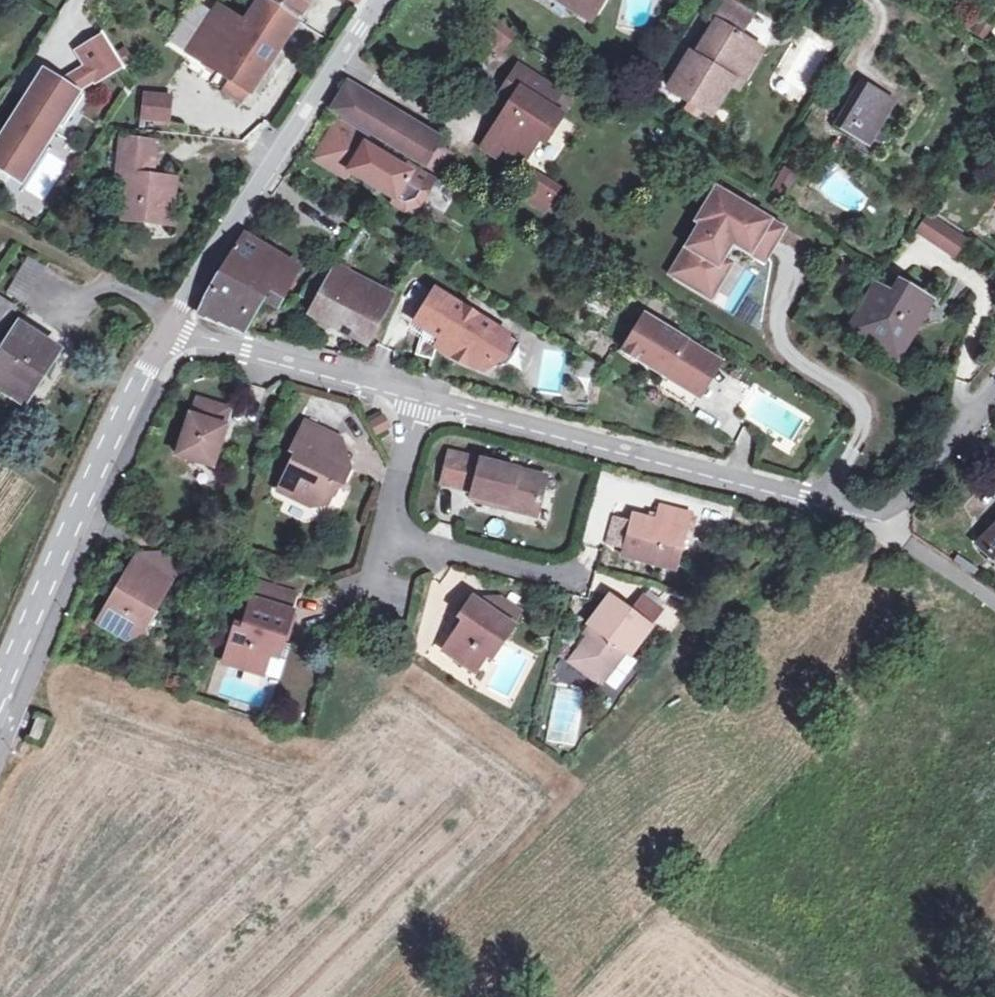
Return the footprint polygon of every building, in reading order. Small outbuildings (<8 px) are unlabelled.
[(246,22),(219,8),(188,55),(214,71),(229,82),(222,92),(240,106),(248,93),(249,94),(309,0),(260,0),(246,22)] [(588,22),(602,0),(555,0),(588,22)] [(733,37),(747,13),(726,0),(724,0),(710,23),(716,27),(733,37)] [(495,40),(503,27),(485,14),(476,26),(495,40)] [(184,53),(202,27),(188,18),(171,43),(184,53)] [(514,35),(503,27),(495,40),(505,48),(514,35)] [(733,37),(716,27),(695,62),(691,59),(672,92),(710,115),(729,82),(738,88),(760,53),(733,37)] [(104,39),(78,54),(85,67),(94,82),(120,66),(104,39)] [(79,104),(71,99),(75,92),(94,82),(85,67),(58,83),(45,74),(38,83),(77,108),(79,104)] [(507,138),(501,148),(524,163),(538,141),(546,130),(551,133),(562,117),(550,110),(560,94),(518,67),(504,88),(516,95),(509,106),(494,130),(507,138)] [(62,131),(77,108),(38,83),(0,141),(0,172),(10,179),(19,164),(12,159),(25,138),(33,143),(47,122),(55,127),(62,131)] [(868,146),(877,132),(893,104),(861,85),(837,126),(868,146)] [(516,95),(504,88),(498,98),(509,106),(516,95)] [(349,89),(334,112),(424,169),(439,146),(349,89)] [(83,98),(75,92),(71,99),(79,104),(83,98)] [(142,93),(142,125),(173,125),(173,93),(142,93)] [(572,102),(560,94),(550,110),(562,117),(572,102)] [(55,127),(47,122),(33,143),(25,138),(12,159),(19,164),(10,179),(18,184),(55,127)] [(653,128),(646,139),(657,146),(663,135),(653,128)] [(507,138),(494,130),(482,148),(495,157),(501,148),(507,138)] [(551,133),(546,130),(538,141),(544,145),(551,133)] [(895,141),(877,132),(868,146),(886,156),(895,141)] [(146,175),(153,176),(157,143),(120,138),(118,153),(149,157),(146,175)] [(407,216),(420,195),(403,184),(409,177),(391,166),(394,162),(386,157),(384,160),(363,146),(347,172),(391,199),(388,204),(407,216)] [(149,157),(118,153),(116,172),(122,172),(117,213),(139,216),(138,222),(170,225),(175,178),(153,176),(146,175),(149,157)] [(784,168),(771,190),(785,198),(797,176),(784,168)] [(548,218),(566,190),(541,173),(523,201),(548,218)] [(740,202),(721,191),(704,220),(708,222),(676,272),(692,282),(693,280),(708,289),(724,264),(717,259),(731,238),(746,247),(761,224),(742,213),(740,216),(734,212),(740,202)] [(959,261),(972,241),(932,214),(918,235),(959,261)] [(199,316),(241,335),(260,301),(274,309),(280,298),(277,296),(282,289),(286,291),(297,271),(245,240),(239,249),(237,248),(224,267),(199,316)] [(24,306),(45,269),(26,258),(5,296),(24,306)] [(329,321),(355,277),(336,267),(311,311),(329,321)] [(391,297),(355,277),(329,321),(366,342),(391,297)] [(923,317),(931,303),(897,283),(890,295),(874,285),(846,333),(892,359),(918,314),(923,317)] [(518,344),(433,292),(414,324),(456,350),(451,358),(467,364),(472,356),(493,369),(505,366),(518,344)] [(19,310),(0,297),(0,339),(19,310)] [(711,357),(644,316),(622,351),(650,369),(655,361),(663,365),(658,373),(689,393),(711,357)] [(23,403),(56,350),(20,327),(0,359),(0,388),(23,403)] [(408,336),(403,351),(433,361),(438,345),(408,336)] [(216,465),(229,426),(224,425),(230,407),(201,397),(196,414),(191,413),(179,453),(216,465)] [(369,422),(374,437),(392,432),(386,416),(369,422)] [(328,455),(337,435),(307,421),(292,451),(298,454),(280,491),(314,507),(318,499),(328,504),(339,483),(347,480),(353,467),(328,455)] [(346,439),(337,435),(328,455),(353,467),(346,439)] [(512,506),(511,509),(541,517),(551,478),(455,449),(446,480),(480,490),(478,496),(512,506)] [(681,526),(689,528),(693,514),(662,506),(658,519),(636,513),(624,554),(669,567),(681,526)] [(681,526),(669,567),(677,570),(689,528),(681,526)] [(978,545),(994,562),(994,528),(978,545)] [(159,556),(131,560),(167,580),(176,566),(159,556)] [(167,580),(131,560),(95,627),(127,644),(145,637),(140,622),(147,607),(155,611),(170,581),(167,580)] [(258,582),(253,598),(295,611),(300,595),(258,582)] [(295,611),(253,598),(244,631),(235,629),(224,666),(264,677),(270,658),(275,642),(285,645),(295,611)] [(603,689),(627,657),(630,659),(651,630),(607,598),(585,627),(592,632),(568,664),(603,689)] [(511,626),(499,617),(473,599),(460,619),(464,622),(442,655),(475,676),(486,659),(498,641),(504,645),(515,628),(511,626)] [(503,611),(499,617),(511,626),(516,619),(503,611)] [(498,641),(486,659),(492,663),(504,645),(498,641)] [(275,642),(270,658),(281,661),(285,645),(275,642)] [(47,718),(34,715),(27,738),(40,742),(47,718)] [(549,746),(577,749),(579,732),(551,729),(549,746)]
